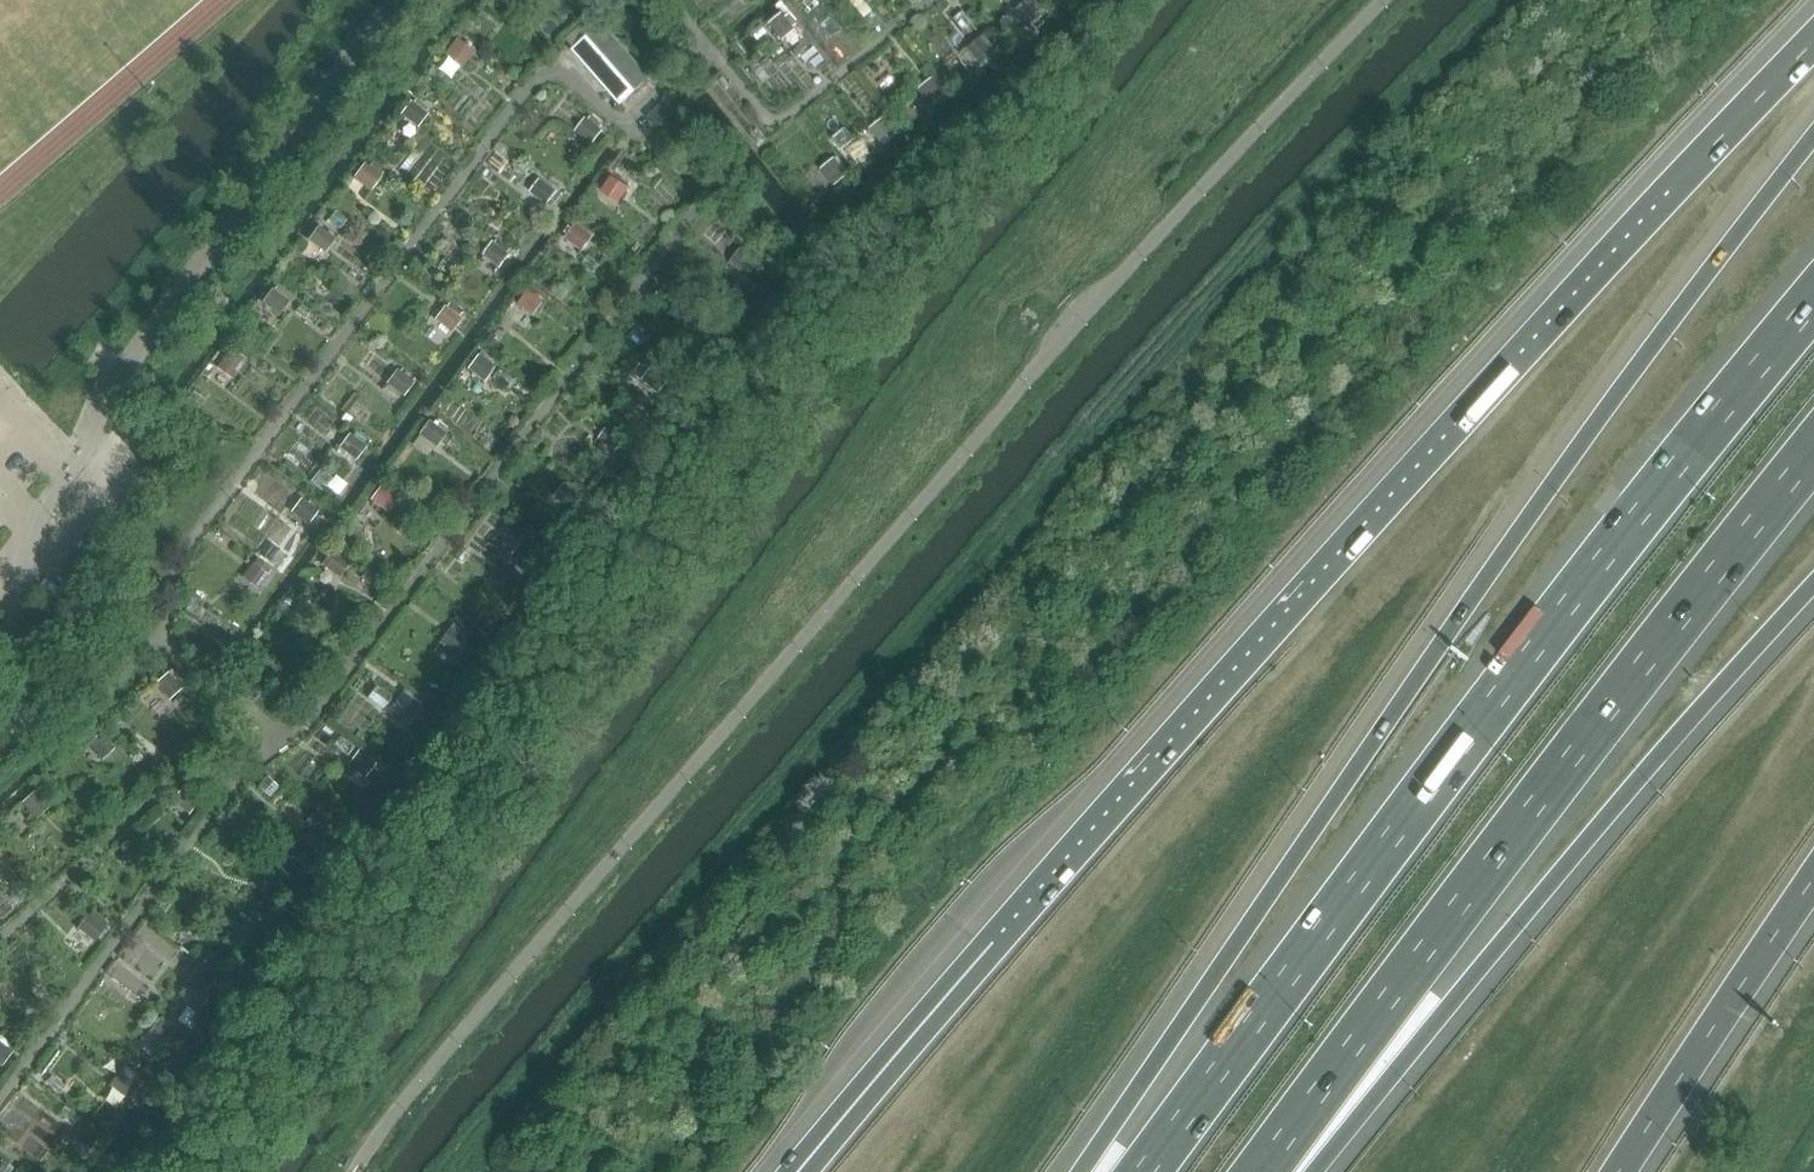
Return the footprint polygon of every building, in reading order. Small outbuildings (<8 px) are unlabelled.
[(1016,9),(1030,26),(1046,12),(1036,0),(1028,0),(1016,9)] [(775,59),(803,33),(784,13),(757,39),(775,59)] [(649,79),(601,24),(573,51),(620,104),(649,79)] [(984,35),(968,48),(982,65),(998,52),(984,35)] [(919,125),(947,99),(928,79),(901,105),(919,125)] [(438,118),(411,100),(389,134),(416,152),(438,118)] [(883,118),(869,129),(883,146),(897,134),(883,118)] [(835,158),(821,170),(834,187),(849,176),(835,158)] [(612,174),(602,190),(620,202),(630,187),(612,174)] [(540,179),(530,192),(547,205),(557,192),(540,179)] [(318,226),(307,241),(325,254),(335,239),(318,226)] [(740,249),(730,263),(747,276),(758,262),(740,249)] [(529,335),(550,306),(526,289),(506,318),(529,335)] [(445,307),(434,320),(450,334),(461,321),(445,307)] [(261,367),(233,349),(211,383),(238,401),(261,367)] [(655,420),(676,392),(652,375),(631,403),(655,420)] [(433,462),(454,433),(430,416),(410,445),(433,462)] [(349,434),(338,450),(355,462),(366,446),(349,434)] [(332,599),(353,570),(329,553),(308,582),(332,599)] [(258,613),(279,585),(255,568),(234,596),(258,613)] [(448,678),(469,649),(446,632),(425,661),(448,678)] [(168,675),(156,686),(170,702),(183,690),(168,675)] [(360,804),(381,775),(358,758),(337,787),(360,804)] [(34,792),(21,805),(35,821),(49,808),(34,792)] [(184,841),(205,813),(181,796),(161,824),(184,841)] [(315,811),(304,826),(320,838),(331,824),(315,811)] [(87,916),(77,930),(95,943),(105,929),(87,916)] [(237,916),(226,929),(243,942),(254,929),(237,916)] [(198,968),(188,981),(205,994),(215,980),(198,968)] [(159,1020),(148,1033),(165,1046),(176,1033),(159,1020)] [(18,1063),(0,1049),(0,1085),(1,1086),(18,1063)] [(115,1121),(140,1089),(119,1072),(94,1104),(115,1121)]
